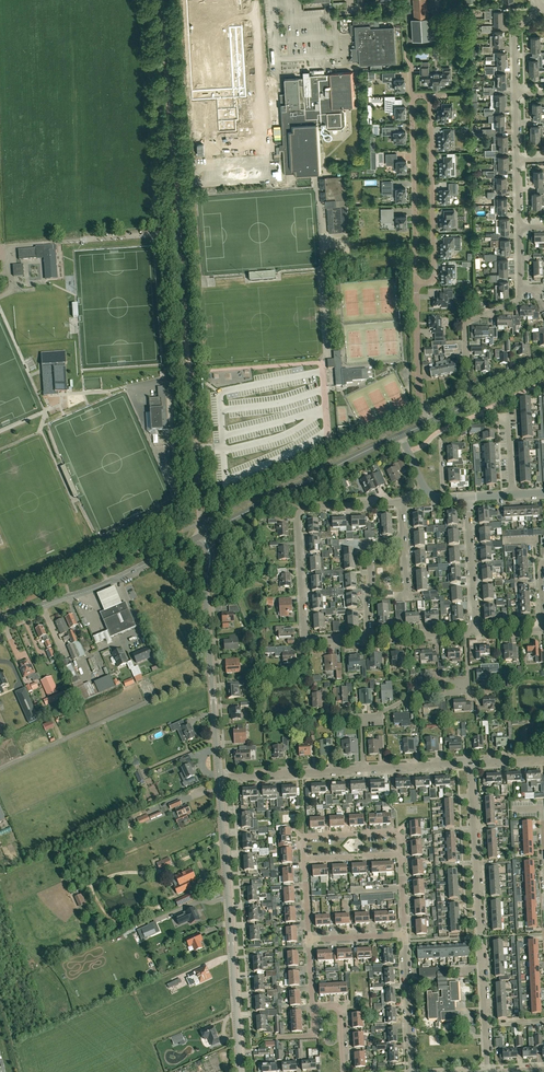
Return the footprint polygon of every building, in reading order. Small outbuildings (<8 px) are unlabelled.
[(188,23),(187,23),(191,90),(194,133),(236,130),(235,119),(237,119),(237,107),(234,107),(234,97),(246,96),(242,46),(242,33),(240,0),(186,0),(188,23)] [(414,19),(411,19),(413,41),(432,40),(430,18),(436,17),(435,0),(413,0),(413,5),(414,8),(414,19)] [(494,18),(503,18),(503,11),(491,11),(491,8),(481,8),(481,12),(488,11),(488,18),(489,18),(494,18)] [(354,48),(352,48),(352,61),(359,61),(359,64),(359,65),(396,63),(394,26),(392,26),(379,27),(379,19),(374,19),(353,20),(353,24),(354,35),(354,48)] [(482,46),(482,50),(492,49),(492,46),(494,46),(503,46),(503,38),(490,39),(491,46),(482,46)] [(529,67),(543,67),(543,64),(542,64),(542,59),(543,59),(543,56),(542,56),(538,56),(538,60),(528,61),(528,65),(529,65),(529,67)] [(444,68),(444,71),(444,74),(439,74),(439,73),(434,73),(434,74),(429,74),(429,66),(421,66),(421,75),(422,75),(422,81),(424,82),(429,82),(429,86),(434,86),(434,88),(440,87),(440,86),(444,85),(444,82),(449,82),(451,80),(451,68),(444,68)] [(543,70),(543,67),(529,67),(529,74),(532,74),(532,80),(538,80),(538,74),(539,74),(539,71),(543,70)] [(285,94),(280,94),(285,174),(292,174),(321,172),(319,129),(322,129),(321,126),(324,126),(328,130),(342,129),(345,125),(346,125),(346,110),(345,110),(343,110),(343,107),(354,107),(353,72),(328,73),(328,75),(310,76),(311,96),(304,96),(304,91),(304,86),(303,86),(303,78),(299,78),(284,79),(285,94)] [(399,92),(404,92),(404,90),(405,90),(404,86),(405,86),(405,82),(404,82),(404,79),(395,79),(395,73),(383,73),(383,82),(387,82),(387,84),(390,84),(390,86),(395,86),(395,90),(399,90),(399,92)] [(495,95),(493,95),(493,91),(484,91),(484,95),(491,95),(491,97),(492,98),(495,98),(495,101),(506,101),(506,96),(505,96),(504,96),(504,94),(495,94),(495,95)] [(396,99),(387,99),(385,99),(385,111),(390,111),(390,114),(395,114),(395,117),(399,117),(399,119),(405,119),(405,117),(405,113),(405,110),(405,106),(396,106),(396,99)] [(490,106),(490,108),(484,108),(484,112),(493,112),(493,109),(495,109),(495,108),(505,108),(505,106),(506,106),(506,101),(495,101),(491,101),(491,105),(490,106)] [(542,111),(543,111),(543,106),(541,107),(541,104),(541,101),(537,101),(537,104),(533,104),(533,111),(542,111)] [(442,104),(442,110),(438,111),(438,114),(438,118),(438,122),(439,122),(440,123),(442,123),(443,122),(448,122),(448,118),(451,118),(452,116),(452,104),(442,104)] [(543,127),(542,127),(542,125),(539,125),(539,127),(531,127),(531,134),(540,134),(543,134),(543,127)] [(385,127),(385,135),(391,134),(392,140),(394,140),(394,142),(398,142),(399,143),(401,143),(402,142),(406,142),(406,138),(407,137),(407,134),(406,133),(406,132),(402,132),(398,132),(394,132),(394,127),(385,127)] [(451,129),(446,129),(443,129),(444,136),(439,136),(439,149),(440,149),(441,150),(443,150),(444,149),(449,149),(449,143),(450,143),(451,142),(451,140),(454,140),(454,129),(451,129)] [(543,134),(540,134),(531,134),(531,141),(539,141),(539,142),(543,142),(543,134)] [(367,169),(367,172),(374,172),(374,169),(376,169),(376,151),(371,151),(371,156),(371,169),(367,169)] [(440,163),(439,165),(439,166),(440,167),(440,172),(439,173),(439,174),(440,175),(440,176),(450,176),(450,170),(451,170),(453,168),(453,167),(455,167),(455,157),(455,153),(447,153),(447,156),(443,156),(444,163),(440,163)] [(397,154),(389,154),(389,165),(392,165),(392,166),(394,168),(397,168),(397,172),(402,172),(404,173),(405,173),(406,172),(406,168),(407,168),(406,164),(406,161),(397,161),(397,154)] [(534,178),(543,177),(543,173),(542,173),(542,171),(539,171),(539,167),(535,168),(535,171),(534,171),(534,178)] [(325,177),(327,206),(328,228),(328,231),(348,230),(345,176),(325,177)] [(382,181),(382,189),(387,189),(387,193),(392,193),(392,195),(393,196),(396,196),(396,201),(401,200),(402,202),(404,201),(406,200),(406,196),(406,192),(406,188),(391,189),(390,181),(382,181)] [(449,190),(440,190),(440,203),(441,203),(442,204),(444,204),(445,203),(450,203),(450,197),(451,197),(452,196),(452,195),(458,195),(457,183),(449,183),(449,190)] [(532,201),(543,200),(543,196),(543,194),(541,194),(540,194),(540,192),(538,192),(537,194),(532,194),(532,201)] [(406,220),(406,216),(394,217),(394,209),(391,209),(381,209),(381,217),(387,217),(387,222),(392,222),(393,223),(394,225),(397,225),(397,229),(401,229),(402,230),(405,230),(406,229),(407,229),(406,225),(407,225),(407,220),(406,220)] [(455,210),(447,211),(444,211),(444,218),(441,218),(441,222),(440,222),(441,226),(441,230),(442,231),(444,231),(445,230),(451,229),(451,225),(454,225),(455,224),(455,210)] [(531,242),(535,242),(535,244),(539,244),(539,249),(542,249),(542,235),(534,235),(535,236),(531,236),(531,242)] [(441,252),(441,257),(442,257),(443,258),(445,258),(446,257),(451,257),(451,251),(452,251),(454,249),(454,248),(461,248),(461,237),(454,237),(444,237),(444,243),(441,243),(441,249),(441,252)] [(53,245),(43,246),(36,246),(37,258),(45,258),(46,279),(57,278),(55,251),(57,251),(57,245),(53,245)] [(18,249),(19,259),(35,258),(35,248),(18,249)] [(534,271),(543,270),(543,271),(543,268),(543,261),(537,261),(537,264),(534,264),(534,271)] [(23,264),(13,265),(14,276),(24,275),(23,264)] [(452,278),(456,278),(455,266),(445,266),(445,270),(442,270),(442,283),(451,283),(451,282),(452,282),(452,278)] [(500,292),(500,295),(496,295),(496,299),(505,299),(505,295),(508,295),(508,288),(499,288),(497,288),(497,291),(500,292)] [(437,299),(434,299),(433,299),(433,307),(434,307),(441,307),(441,308),(447,308),(447,299),(448,299),(448,293),(437,293),(437,299)] [(520,309),(516,309),(516,322),(516,326),(520,326),(520,320),(521,320),(524,317),(528,317),(527,306),(520,307),(520,309)] [(528,317),(532,317),(532,320),(539,319),(538,308),(535,309),(534,306),(527,306),(528,317)] [(432,333),(435,333),(435,342),(442,342),(444,342),(444,328),(441,328),(441,325),(442,324),(442,320),(441,319),(440,319),(440,317),(435,317),(434,316),(432,316),(431,317),(430,317),(429,317),(429,318),(430,322),(429,322),(429,324),(430,324),(430,328),(430,329),(432,329),(432,333)] [(505,327),(509,327),(510,328),(513,328),(512,336),(516,335),(516,326),(516,322),(512,322),(512,316),(505,317),(505,327)] [(482,339),(482,337),(482,327),(472,327),(472,332),(475,332),(475,342),(477,342),(477,339),(482,339)] [(482,327),(482,337),(486,337),(486,338),(490,338),(490,337),(489,337),(489,327),(482,327)] [(540,341),(540,346),(543,346),(543,336),(543,333),(536,334),(536,341),(540,341)] [(513,351),(519,350),(519,355),(526,355),(526,346),(522,346),(522,343),(515,344),(513,344),(513,351)] [(446,346),(444,346),(444,350),(445,354),(445,357),(451,356),(451,353),(452,353),(452,350),(457,349),(457,345),(446,346)] [(507,354),(502,354),(502,350),(495,350),(495,358),(500,357),(500,363),(507,363),(507,354)] [(333,352),(336,383),(336,386),(343,385),(347,384),(347,383),(353,382),(353,380),(368,379),(368,369),(348,371),(348,370),(345,370),(345,371),(342,371),(340,351),(333,352)] [(66,352),(41,354),(44,396),(56,395),(56,392),(67,391),(65,364),(66,364),(66,352)] [(480,359),(475,360),(476,367),(481,367),(481,372),(482,372),(483,373),(486,373),(486,372),(489,372),(488,360),(491,360),(491,353),(487,353),(487,358),(480,359)] [(441,362),(441,363),(444,375),(449,374),(446,362),(444,362),(443,358),(442,354),(440,355),(440,358),(441,362)] [(446,360),(446,362),(449,374),(456,373),(454,364),(456,363),(455,358),(446,360)] [(432,378),(439,376),(437,368),(433,368),(432,365),(429,365),(432,378)] [(161,398),(149,399),(151,430),(167,429),(166,405),(161,405),(161,398)] [(465,443),(462,443),(451,444),(452,447),(447,448),(448,455),(458,455),(458,451),(463,450),(463,447),(465,447),(465,443)] [(456,465),(464,465),(463,461),(462,461),(462,458),(458,459),(458,455),(448,455),(448,462),(452,462),(453,466),(456,465)] [(398,462),(398,463),(393,465),(395,468),(388,471),(392,482),(400,479),(397,471),(401,470),(401,469),(405,467),(402,461),(398,462)] [(462,476),(462,470),(464,470),(464,465),(456,465),(457,470),(449,470),(449,477),(460,476),(464,476),(462,476)] [(378,472),(375,474),(380,486),(385,483),(380,471),(378,472)] [(375,474),(362,480),(367,493),(380,487),(375,474)] [(464,476),(460,476),(449,477),(449,483),(457,483),(458,487),(465,487),(464,482),(465,482),(464,476)] [(343,479),(337,481),(341,489),(348,486),(345,478),(343,479)] [(532,507),(525,508),(525,517),(524,517),(524,521),(526,521),(526,517),(531,517),(532,517),(532,507)] [(532,517),(531,517),(531,521),(533,521),(533,517),(537,516),(538,521),(543,520),(542,513),(539,513),(539,507),(532,507),(532,517)] [(518,508),(511,509),(511,518),(510,518),(510,522),(513,522),(512,518),(517,517),(519,517),(518,508)] [(525,508),(518,508),(519,517),(517,517),(518,522),(519,522),(519,517),(524,517),(525,517),(525,508)] [(505,518),(510,518),(511,518),(511,509),(504,509),(504,515),(501,515),(501,516),(501,523),(506,522),(505,518)] [(381,513),(381,519),(378,519),(378,523),(382,523),(392,522),(391,515),(387,516),(387,513),(381,513)] [(367,518),(365,518),(365,517),(358,517),(359,527),(365,527),(365,528),(368,528),(367,522),(367,518)] [(330,523),(331,531),(331,532),(338,531),(337,528),(340,528),(339,518),(332,519),(333,523),(330,523)] [(438,529),(450,528),(450,526),(458,525),(457,518),(447,519),(448,522),(445,522),(445,525),(438,526),(438,529)] [(287,524),(276,524),(277,536),(288,535),(287,524)] [(459,533),(458,533),(458,531),(450,531),(450,528),(438,529),(438,532),(448,532),(449,538),(458,537),(460,537),(459,534),(459,533)] [(380,536),(382,536),(383,538),(387,537),(387,536),(392,535),(392,529),(382,529),(380,529),(380,536)] [(289,547),(278,547),(279,555),(278,555),(278,559),(289,559),(289,547)] [(527,565),(527,559),(518,559),(518,558),(513,559),(513,561),(518,560),(518,565),(518,566),(527,565)] [(514,567),(514,572),(518,571),(518,573),(528,572),(527,565),(518,566),(518,565),(514,565),(514,567)] [(290,574),(281,574),(281,569),(272,570),(272,573),(277,573),(277,575),(278,575),(280,575),(280,582),(280,586),(291,586),(290,574)] [(528,580),(528,579),(529,579),(529,575),(528,575),(528,572),(518,573),(518,571),(514,572),(514,574),(515,579),(510,579),(510,580),(505,580),(505,584),(515,583),(522,583),(522,580),(528,580)] [(523,586),(522,583),(515,583),(515,588),(515,593),(520,592),(520,594),(529,593),(529,586),(523,586)] [(427,584),(417,585),(417,592),(425,591),(425,594),(430,594),(437,594),(437,591),(427,591),(427,587),(430,587),(429,584),(427,584)] [(286,599),(279,599),(280,616),(288,615),(288,612),(289,612),(289,611),(293,611),(292,603),(286,603),(286,599)] [(520,601),(520,606),(520,607),(530,607),(529,600),(520,600),(520,599),(516,600),(516,602),(520,601)] [(125,602),(118,605),(119,606),(108,611),(107,609),(100,612),(111,638),(136,627),(125,602)] [(378,612),(388,612),(388,603),(388,602),(387,602),(382,602),(382,605),(378,606),(378,612)] [(228,627),(228,622),(234,622),(233,612),(240,612),(237,605),(229,606),(229,613),(222,613),(223,622),(223,628),(228,627)] [(530,614),(530,607),(520,607),(520,606),(516,606),(516,608),(521,608),(521,613),(516,613),(517,618),(524,617),(524,614),(530,614)] [(499,612),(497,612),(485,613),(485,619),(489,619),(489,622),(495,621),(495,616),(499,615),(499,612)] [(66,617),(70,628),(77,625),(73,614),(66,617)] [(463,614),(453,615),(450,615),(449,615),(450,624),(456,624),(456,621),(463,621),(463,614)] [(69,631),(63,618),(56,622),(61,634),(69,631)] [(324,629),(324,622),(314,622),(314,629),(319,629),(319,632),(324,632),(324,629)] [(40,638),(42,636),(46,635),(42,626),(36,629),(40,638)] [(295,644),(294,638),(293,629),(284,630),(284,626),(276,627),(276,632),(279,632),(279,639),(287,638),(288,644),(295,644)] [(68,632),(69,634),(72,643),(77,641),(73,630),(68,632)] [(46,635),(42,636),(47,648),(51,646),(46,635)] [(229,641),(224,641),(225,650),(238,649),(238,636),(229,637),(229,641)] [(72,660),(86,655),(80,640),(67,646),(72,660)] [(538,642),(532,642),(532,645),(527,645),(528,651),(528,653),(533,653),(533,657),(536,656),(537,662),(536,662),(539,662),(543,662),(543,650),(539,651),(538,642)] [(489,645),(475,646),(476,659),(480,659),(480,654),(490,654),(489,645)] [(512,646),(504,646),(505,659),(512,659),(512,662),(516,661),(516,651),(513,651),(512,646)] [(133,654),(137,663),(152,657),(148,647),(133,654)] [(283,647),(265,648),(265,654),(275,653),(275,657),(283,657),(283,663),(295,662),(295,652),(291,652),(283,652),(283,647)] [(56,656),(53,651),(52,648),(46,651),(49,659),(56,656)] [(114,664),(116,663),(118,667),(128,663),(122,649),(112,653),(113,653),(115,656),(111,658),(111,659),(113,663),(114,664)] [(460,658),(459,649),(448,650),(449,659),(452,659),(452,662),(460,662),(460,658)] [(420,652),(420,650),(414,651),(415,660),(421,660),(430,660),(431,662),(437,661),(436,653),(432,653),(432,650),(427,651),(420,652)] [(404,665),(404,658),(401,658),(400,652),(392,653),(393,666),(404,665)] [(383,669),(383,666),(382,666),(381,653),(370,654),(370,659),(366,659),(367,670),(372,670),(372,668),(378,668),(378,670),(383,669)] [(359,667),(360,667),(360,655),(349,655),(349,661),(348,661),(348,672),(360,671),(359,667)] [(337,670),(336,663),(336,656),(325,656),(326,670),(336,670),(337,670)] [(73,684),(81,680),(73,663),(70,665),(68,659),(63,661),(65,667),(72,684),(73,684)] [(239,659),(231,659),(231,664),(226,664),(227,673),(240,672),(239,659)] [(33,681),(40,679),(37,673),(34,674),(34,673),(35,673),(31,664),(29,665),(28,661),(20,664),(22,668),(20,669),(24,678),(28,677),(29,680),(32,678),(33,681)] [(489,673),(499,672),(498,664),(486,665),(486,670),(477,671),(477,680),(489,679),(489,673)] [(421,678),(419,678),(419,688),(432,687),(432,680),(432,675),(429,675),(429,671),(421,671),(421,678)] [(58,692),(51,676),(41,681),(48,696),(58,692)] [(123,681),(124,682),(126,687),(135,683),(133,678),(132,678),(123,681)] [(82,680),(81,680),(73,684),(80,702),(100,693),(95,683),(85,687),(84,684),(83,684),(82,680)] [(233,686),(228,686),(228,698),(240,697),(239,686),(244,685),(243,681),(233,682),(233,686)] [(386,685),(381,685),(382,703),(386,702),(386,700),(393,700),(392,682),(386,682),(386,685)] [(342,688),(336,688),(334,688),(333,692),(334,697),(337,697),(337,700),(342,700),(342,702),(348,702),(348,687),(342,688)] [(321,694),(312,694),(313,707),(322,707),(321,697),(326,697),(325,689),(320,690),(321,694)] [(371,690),(360,690),(360,705),(372,704),(371,690)] [(66,696),(64,691),(44,699),(46,705),(66,696)] [(39,719),(28,694),(18,698),(29,723),(39,719)] [(494,709),(494,706),(494,697),(483,697),(483,707),(490,706),(490,709),(494,709)] [(460,700),(453,701),(454,710),(464,709),(464,711),(470,711),(470,702),(465,703),(465,699),(460,700)] [(433,705),(424,705),(424,702),(422,703),(423,703),(421,703),(422,703),(419,703),(419,713),(423,713),(424,714),(438,714),(442,713),(441,700),(432,701),(433,705)] [(44,707),(38,710),(42,718),(48,715),(44,707)] [(240,708),(229,709),(230,717),(232,717),(232,720),(240,719),(240,708)] [(409,714),(394,714),(394,723),(401,723),(401,726),(409,726),(409,714)] [(530,731),(529,731),(529,730),(529,729),(528,728),(526,727),(525,727),(524,728),(523,729),(523,730),(523,732),(521,732),(522,743),(531,742),(531,735),(537,735),(536,719),(532,719),(532,727),(530,727),(530,731)] [(43,725),(46,731),(55,727),(52,721),(43,725)] [(177,723),(170,726),(172,731),(179,727),(177,723)] [(190,724),(179,729),(180,731),(182,736),(185,735),(187,741),(196,737),(196,736),(197,735),(196,733),(194,733),(194,732),(193,732),(190,724)] [(246,730),(233,730),(234,743),(247,742),(246,730)] [(507,737),(497,737),(497,735),(496,734),(495,733),(494,734),(493,734),(492,735),(492,736),(492,742),(496,742),(496,747),(507,747),(507,737)] [(449,738),(445,738),(445,746),(449,745),(450,749),(456,749),(456,750),(461,749),(461,738),(455,738),(455,736),(449,737),(449,738)] [(377,741),(368,742),(369,754),(378,754),(377,745),(382,744),(381,737),(377,737),(377,741)] [(415,739),(404,740),(404,753),(415,752),(415,747),(419,747),(419,737),(415,737),(415,739)] [(482,737),(473,738),(474,749),(483,748),(482,737)] [(438,738),(426,738),(427,751),(438,751),(438,738)] [(320,741),(321,750),(320,750),(319,750),(320,753),(320,754),(321,754),(321,755),(332,754),(331,740),(320,741)] [(357,740),(342,741),(343,750),(346,750),(346,754),(358,753),(357,740)] [(240,751),(234,751),(235,760),(246,760),(251,759),(251,751),(254,751),(254,746),(246,747),(246,751),(245,751),(240,751)] [(283,757),(283,751),(282,749),(282,746),(273,746),(273,752),(274,752),(274,758),(283,757)] [(310,746),(299,747),(299,756),(310,756),(310,746)] [(131,762),(129,762),(131,766),(133,765),(134,766),(140,764),(137,758),(137,759),(135,756),(132,757),(133,760),(131,761),(131,762)] [(181,760),(179,761),(181,764),(183,763),(184,763),(185,767),(182,768),(184,772),(181,773),(181,774),(183,780),(185,780),(185,782),(182,783),(184,787),(196,781),(194,776),(191,769),(194,766),(190,760),(191,759),(189,756),(183,759),(182,758),(180,759),(181,760)] [(487,783),(494,783),(494,774),(487,774),(487,778),(483,778),(483,784),(487,783)] [(449,777),(442,777),(443,789),(446,788),(446,785),(450,785),(450,786),(454,786),(454,779),(450,779),(449,777)] [(387,784),(384,784),(384,780),(377,781),(378,792),(385,792),(385,801),(389,801),(387,784)] [(316,793),(316,798),(319,798),(319,793),(318,784),(311,785),(312,794),(316,793)] [(276,787),(269,787),(270,799),(277,799),(278,810),(281,810),(280,798),(277,798),(277,795),(276,787)] [(244,806),(244,798),(250,797),(250,788),(243,789),(243,793),(240,793),(240,801),(241,801),(241,809),(247,809),(247,806),(244,806)] [(369,802),(368,793),(365,793),(366,800),(359,800),(359,803),(369,802)] [(369,802),(372,802),(379,802),(378,799),(372,799),(371,793),(368,793),(369,802)] [(180,799),(169,804),(171,810),(176,807),(182,805),(180,799)] [(180,818),(176,819),(177,823),(188,819),(186,815),(191,813),(187,805),(183,807),(182,805),(176,807),(176,809),(176,810),(180,818)] [(242,817),(242,821),(253,820),(253,813),(255,813),(255,809),(247,810),(247,813),(241,813),(242,814),(240,814),(240,817),(242,817)] [(147,814),(137,818),(139,824),(150,820),(147,814)] [(495,827),(495,825),(495,821),(498,821),(498,820),(502,820),(502,819),(503,819),(503,817),(502,817),(500,817),(498,817),(495,817),(495,818),(487,818),(487,825),(488,825),(488,827),(495,827)] [(424,823),(424,818),(414,819),(414,822),(410,823),(410,826),(410,829),(411,829),(411,830),(421,829),(420,823),(424,823)] [(253,820),(242,821),(242,824),(241,824),(241,827),(242,827),(242,828),(245,828),(246,829),(251,828),(251,831),(258,831),(268,830),(268,827),(258,828),(258,820),(253,820)] [(511,829),(514,829),(513,824),(519,824),(518,821),(510,821),(511,828),(511,829)] [(281,837),(291,837),(291,833),(291,831),(291,830),(287,830),(286,826),(276,826),(276,831),(281,831),(281,837)] [(411,837),(415,836),(415,839),(421,839),(421,829),(411,830),(411,833),(410,833),(410,836),(411,836),(411,837)] [(291,837),(281,837),(281,840),(278,840),(279,847),(289,846),(288,844),(292,843),(291,840),(292,840),(292,837),(291,837)] [(0,863),(0,868),(22,859),(20,854),(0,863)] [(157,863),(160,869),(172,863),(169,857),(157,863)] [(416,876),(417,879),(423,878),(423,875),(423,868),(413,869),(413,872),(412,872),(413,875),(413,876),(416,876)] [(191,869),(176,876),(180,885),(175,887),(178,894),(187,889),(186,888),(191,886),(189,882),(196,879),(191,869)] [(424,881),(423,881),(423,878),(417,879),(417,881),(413,882),(414,885),(413,885),(413,888),(414,888),(414,889),(424,888),(424,881)] [(248,895),(257,894),(257,888),(262,887),(261,884),(252,885),(252,888),(248,888),(248,895)] [(179,907),(183,905),(197,899),(194,892),(176,900),(179,907)] [(292,906),(292,903),(295,903),(295,899),(295,896),(294,896),(284,896),(285,903),(282,903),(283,907),(292,906)] [(441,904),(441,905),(441,910),(442,912),(450,911),(459,911),(459,904),(450,904),(450,909),(448,909),(448,908),(444,908),(444,904),(441,904)] [(186,914),(175,919),(179,926),(189,921),(191,924),(200,920),(198,917),(200,916),(197,911),(196,911),(194,908),(185,912),(186,914)] [(416,927),(416,928),(426,927),(426,920),(428,920),(427,917),(420,918),(420,921),(416,921),(416,925),(415,925),(416,927)] [(533,931),(533,927),(537,927),(536,921),(528,921),(528,928),(525,928),(526,931),(533,931)] [(139,935),(143,934),(145,938),(147,938),(156,934),(160,932),(158,929),(154,930),(152,925),(148,926),(137,931),(139,935)] [(186,939),(189,946),(192,944),(195,951),(203,947),(201,944),(199,941),(202,940),(199,933),(186,939)] [(259,934),(251,934),(251,941),(254,941),(255,948),(261,948),(261,940),(259,940),(259,934)] [(461,945),(461,956),(469,956),(468,945),(461,945)] [(383,951),(384,957),(393,957),(392,950),(392,946),(386,946),(387,950),(383,951)] [(425,958),(425,947),(417,948),(418,958),(425,958)] [(335,961),(345,960),(344,950),(341,950),(341,949),(338,950),(337,950),(338,953),(335,953),(335,961)] [(382,977),(394,976),(393,970),(383,970),(383,967),(373,968),(374,971),(381,970),(382,977)] [(444,968),(440,968),(437,968),(419,969),(420,978),(438,977),(439,990),(442,990),(442,998),(438,998),(438,994),(432,994),(432,992),(427,992),(428,1020),(437,1019),(437,1023),(436,1023),(436,1027),(440,1027),(439,1023),(441,1021),(458,1020),(458,1012),(455,1012),(455,1002),(459,1001),(458,982),(449,982),(450,987),(447,987),(446,972),(446,967),(444,968)] [(504,969),(495,969),(496,976),(499,976),(500,980),(509,980),(509,975),(504,976),(504,969)] [(202,970),(188,976),(190,979),(194,980),(196,985),(212,978),(208,971),(204,973),(202,970)] [(266,1028),(266,1023),(257,1024),(257,1031),(264,1031),(264,1033),(270,1032),(270,1028),(266,1028)] [(213,1026),(201,1031),(205,1039),(209,1037),(212,1045),(219,1042),(216,1034),(213,1026)] [(184,1040),(181,1032),(171,1037),(174,1044),(184,1040)] [(395,1046),(395,1043),(397,1043),(397,1036),(384,1037),(384,1039),(387,1039),(388,1043),(385,1043),(376,1043),(376,1047),(395,1046)] [(506,1047),(506,1050),(503,1050),(503,1047),(502,1038),(499,1038),(500,1048),(500,1058),(503,1058),(503,1059),(510,1058),(509,1047),(506,1047)] [(533,1048),(532,1046),(533,1046),(533,1038),(529,1038),(529,1043),(529,1048),(530,1057),(533,1057),(533,1058),(536,1058),(536,1057),(537,1057),(536,1048),(533,1048)] [(385,1056),(398,1055),(398,1049),(395,1049),(395,1046),(376,1047),(377,1050),(387,1049),(388,1049),(388,1052),(385,1053),(385,1056)] [(386,1059),(390,1059),(390,1062),(389,1062),(390,1066),(396,1065),(396,1062),(399,1062),(398,1055),(385,1056),(386,1059)] [(266,1064),(262,1064),(262,1065),(258,1065),(259,1071),(262,1071),(263,1071),(270,1071),(269,1059),(266,1059),(266,1064)]
